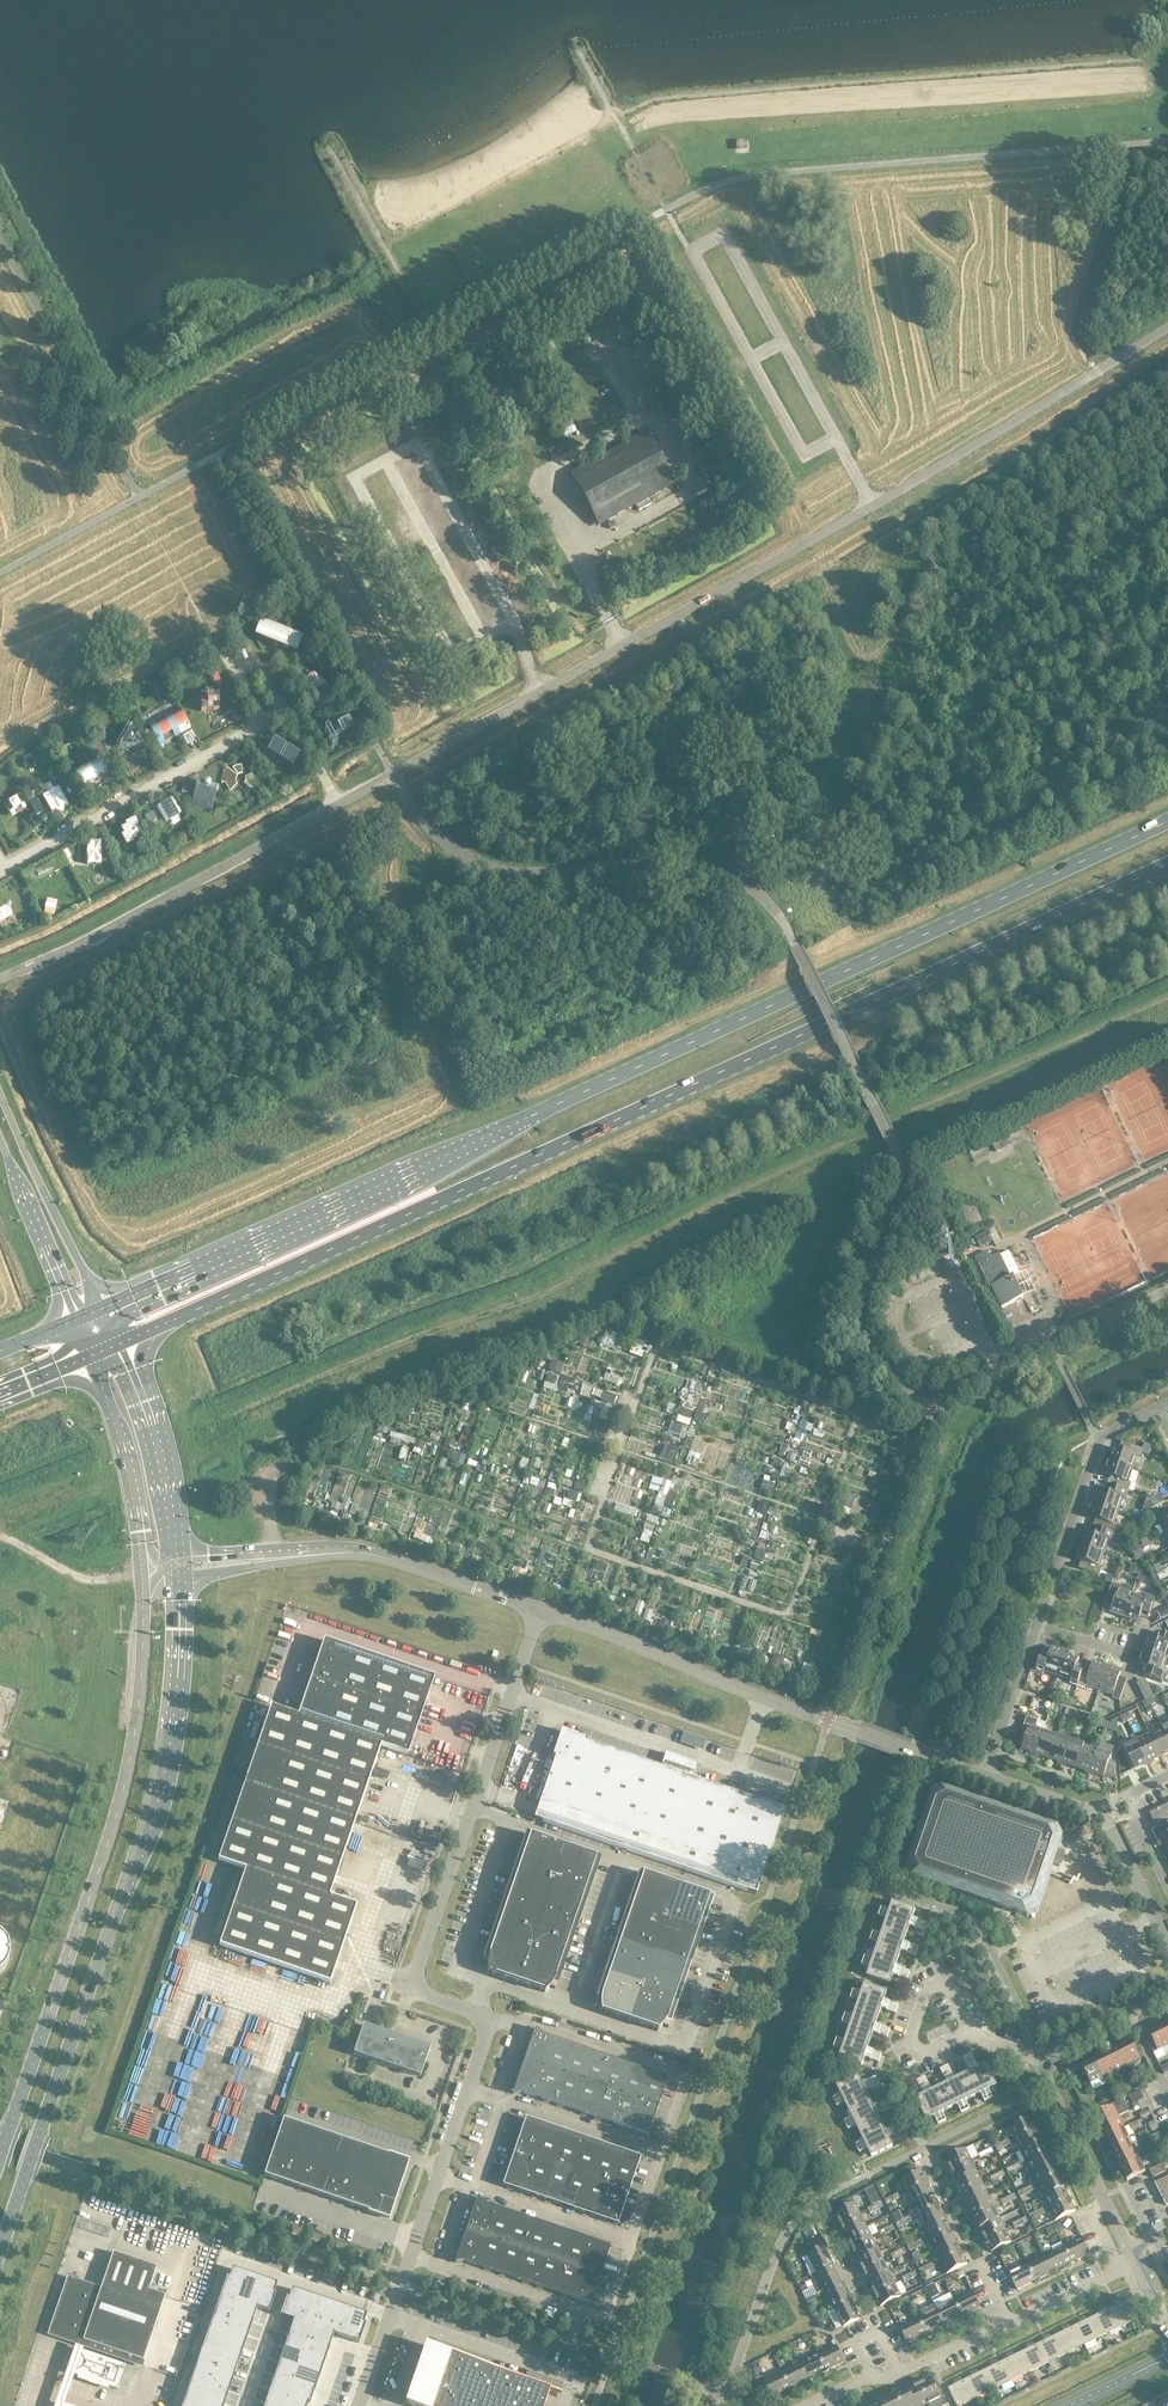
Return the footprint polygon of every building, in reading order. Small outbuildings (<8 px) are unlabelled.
[(645,435),(571,476),(598,524),(672,483),(645,435)] [(256,638),(272,644),(294,653),(300,638),(278,630),(262,623),(256,638)] [(216,673),(211,676),(218,689),(223,686),(216,673)] [(314,676),(308,679),(309,695),(326,686),(314,676)] [(161,680),(153,684),(164,704),(165,704),(172,700),(161,680)] [(324,699),(330,696),(326,688),(319,691),(324,699)] [(201,711),(219,711),(218,694),(201,695),(201,711)] [(229,709),(236,722),(241,719),(234,707),(229,709)] [(180,735),(190,729),(179,708),(169,714),(168,712),(162,716),(163,717),(153,722),(153,721),(147,724),(159,747),(165,744),(165,743),(174,738),(175,739),(181,736),(180,735)] [(126,710),(120,713),(124,722),(130,720),(126,710)] [(83,720),(82,720),(89,733),(93,732),(86,718),(83,720)] [(141,735),(147,731),(140,719),(134,722),(141,735)] [(336,747),(334,743),(350,735),(344,724),(324,735),(332,749),(336,747)] [(143,749),(131,728),(119,749),(143,749)] [(291,767),(296,759),(273,744),(267,752),(291,767)] [(93,759),(100,755),(94,745),(87,749),(93,759)] [(108,774),(100,761),(75,775),(82,788),(108,774)] [(238,776),(242,774),(241,765),(238,765),(236,766),(232,768),(238,776)] [(225,783),(229,792),(237,784),(236,780),(237,776),(226,767),(225,768),(223,767),(219,774),(218,782),(221,781),(221,783),(225,783)] [(255,773),(245,777),(245,780),(244,782),(243,784),(255,794),(256,794),(260,796),(264,789),(263,778),(260,779),(261,778),(256,778),(255,773)] [(63,806),(67,803),(58,787),(55,789),(52,788),(50,783),(43,787),(46,792),(45,794),(42,796),(52,812),(56,810),(57,811),(58,812),(59,812),(60,812),(61,811),(62,810),(63,810),(63,809),(63,808),(63,807),(63,806)] [(197,784),(191,804),(212,809),(217,789),(210,787),(210,786),(210,785),(209,784),(208,783),(206,783),(205,783),(204,784),(203,785),(197,784)] [(71,794),(72,794),(75,793),(71,786),(68,788),(66,790),(69,795),(71,794)] [(158,796),(161,801),(166,798),(163,793),(158,796)] [(157,806),(166,822),(182,813),(173,797),(157,806)] [(35,799),(28,803),(36,816),(43,812),(35,800),(35,799)] [(20,807),(16,800),(9,804),(8,804),(12,812),(13,812),(20,807)] [(144,818),(143,818),(147,824),(156,819),(153,813),(144,818)] [(33,815),(26,819),(33,829),(39,825),(33,815)] [(124,824),(125,827),(120,829),(127,843),(141,836),(137,828),(139,827),(135,818),(124,824)] [(106,845),(112,841),(105,827),(99,830),(106,845)] [(86,862),(101,862),(101,841),(86,842),(86,862)] [(33,869),(37,877),(63,863),(62,861),(58,855),(33,869)] [(6,908),(0,912),(0,920),(12,914),(9,909),(11,908),(10,906),(9,905),(7,905),(6,906),(6,908)] [(993,1241),(988,1230),(975,1237),(980,1247),(993,1241)] [(987,1251),(974,1257),(989,1288),(992,1287),(1002,1308),(1023,1297),(1013,1276),(1011,1277),(999,1254),(990,1258),(987,1251)] [(1142,1449),(1141,1454),(1148,1456),(1152,1446),(1144,1443),(1142,1449)] [(1114,1448),(1109,1462),(1132,1470),(1137,1456),(1140,1457),(1141,1454),(1142,1449),(1133,1446),(1130,1453),(1114,1448)] [(1132,1470),(1109,1462),(1105,1476),(1121,1481),(1118,1488),(1128,1491),(1130,1484),(1128,1483),(1132,1470)] [(1128,1491),(1118,1488),(1116,1495),(1100,1490),(1095,1504),(1118,1511),(1123,1498),(1125,1499),(1128,1491)] [(834,1513),(847,1517),(852,1500),(839,1496),(834,1513)] [(1155,1496),(1150,1498),(1155,1507),(1159,1505),(1155,1496)] [(1118,1511),(1095,1504),(1090,1518),(1106,1523),(1104,1530),(1114,1533),(1116,1526),(1113,1525),(1118,1511)] [(1164,1535),(1167,1533),(1167,1516),(1157,1521),(1164,1535)] [(1114,1533),(1104,1530),(1102,1537),(1085,1531),(1081,1545),(1104,1553),(1108,1540),(1111,1540),(1114,1533)] [(1104,1553),(1081,1545),(1076,1559),(1092,1565),(1090,1572),(1099,1575),(1102,1568),(1099,1567),(1104,1553)] [(1107,1574),(1105,1580),(1111,1582),(1114,1576),(1107,1574)] [(1119,1586),(1112,1583),(1109,1593),(1116,1595),(1110,1612),(1124,1616),(1132,1593),(1133,1591),(1132,1589),(1129,1587),(1127,1586),(1124,1585),(1121,1585),(1119,1586)] [(1146,1598),(1132,1593),(1124,1616),(1138,1621),(1144,1605),(1151,1607),(1154,1598),(1147,1595),(1146,1598)] [(1157,1612),(1160,1620),(1167,1616),(1167,1607),(1157,1612)] [(1143,1651),(1166,1659),(1167,1654),(1167,1636),(1164,1643),(1148,1637),(1143,1651)] [(298,1717),(297,1717),(381,1746),(381,1747),(407,1756),(434,1678),(324,1641),(298,1717)] [(1043,1671),(1057,1676),(1065,1653),(1051,1648),(1045,1664),(1038,1662),(1035,1671),(1042,1674),(1043,1671)] [(1166,1659),(1143,1651),(1138,1665),(1147,1668),(1147,1670),(1146,1669),(1144,1675),(1162,1681),(1164,1674),(1162,1673),(1166,1659)] [(1079,1658),(1065,1653),(1057,1676),(1071,1681),(1070,1683),(1077,1686),(1080,1676),(1073,1674),(1079,1658)] [(1087,1679),(1080,1676),(1077,1686),(1084,1688),(1085,1685),(1099,1690),(1107,1667),(1093,1662),(1087,1679)] [(1121,1672),(1107,1667),(1099,1690),(1113,1695),(1112,1698),(1119,1700),(1123,1691),(1115,1688),(1121,1672)] [(1144,1681),(1136,1685),(1144,1701),(1148,1699),(1152,1697),(1144,1681)] [(271,1707),(244,1784),(355,1822),(381,1747),(381,1746),(297,1717),(298,1717),(271,1707)] [(1021,1731),(1027,1733),(1021,1748),(1035,1753),(1043,1730),(1036,1728),(1038,1720),(1027,1716),(1021,1731)] [(1162,1728),(1149,1734),(1160,1756),(1167,1752),(1167,1739),(1162,1728)] [(1057,1735),(1043,1730),(1035,1753),(1049,1758),(1057,1735)] [(578,1736),(569,1733),(559,1738),(556,1747),(555,1747),(552,1756),(555,1757),(534,1819),(738,1889),(756,1895),(761,1879),(785,1810),(586,1742),(587,1739),(578,1736)] [(1160,1756),(1149,1734),(1137,1740),(1147,1762),(1160,1756)] [(1070,1739),(1057,1735),(1049,1758),(1062,1762),(1070,1739)] [(1084,1744),(1070,1739),(1062,1762),(1076,1767),(1084,1744)] [(1147,1762),(1137,1740),(1123,1747),(1134,1769),(1147,1762)] [(1097,1749),(1084,1744),(1076,1767),(1090,1772),(1097,1749)] [(1111,1754),(1097,1749),(1090,1772),(1104,1776),(1109,1761),(1111,1754)] [(1109,1761),(1104,1776),(1117,1781),(1115,1763),(1109,1761)] [(244,1784),(218,1861),(245,1870),(329,1897),(355,1822),(244,1784)] [(941,1786),(936,1789),(932,1791),(906,1867),(910,1877),(993,1905),(1027,1917),(1037,1912),(1053,1864),(1059,1866),(1059,1865),(1052,1862),(1056,1850),(1064,1853),(1064,1851),(1058,1849),(1063,1836),(1058,1826),(941,1786)] [(1149,1813),(1156,1827),(1167,1821),(1167,1804),(1149,1813)] [(1164,1844),(1167,1842),(1167,1825),(1158,1830),(1164,1844)] [(526,1835),(515,1867),(486,1953),(490,1955),(487,1963),(487,1965),(487,1968),(487,1971),(488,1973),(488,1972),(544,1991),(544,1992),(546,1991),(548,1989),(550,1986),(551,1985),(554,1976),(558,1978),(598,1860),(598,1859),(597,1862),(595,1861),(596,1857),(530,1834),(528,1839),(526,1838),(527,1835),(526,1835)] [(245,1870),(219,1946),(293,1971),(329,1984),(356,1906),(329,1897),(245,1870)] [(639,1874),(628,1906),(599,1992),(603,1993),(600,2001),(600,2004),(600,2006),(600,2009),(601,2012),(601,2011),(657,2030),(657,2031),(659,2029),(661,2028),(662,2026),(663,2025),(664,2023),(667,2015),(671,2017),(712,1898),(711,1898),(710,1901),(708,1900),(709,1896),(643,1873),(641,1877),(639,1877),(640,1874),(639,1874)] [(889,1910),(881,1907),(878,1916),(886,1919),(884,1927),(906,1935),(915,1910),(892,1902),(889,1910)] [(906,1935),(884,1927),(881,1935),(873,1932),(870,1940),(878,1943),(875,1951),(898,1959),(906,1935)] [(1,1973),(2,1972),(4,1970),(6,1968),(7,1966),(8,1963),(9,1961),(9,1958),(10,1956),(10,1953),(9,1951),(9,1948),(8,1945),(7,1943),(5,1941),(4,1939),(2,1937),(0,1935),(0,1974),(1,1973)] [(898,1959),(875,1951),(873,1959),(864,1956),(861,1965),(870,1968),(867,1976),(890,1984),(898,1959)] [(861,1992),(853,1990),(850,1998),(858,2001),(856,2009),(878,2017),(887,1992),(864,1984),(861,1992)] [(878,2017),(856,2009),(853,2017),(844,2014),(842,2023),(850,2025),(847,2033),(870,2041),(878,2017)] [(1165,2025),(1163,2021),(1159,2023),(1167,2041),(1167,2023),(1165,2025)] [(1159,2023),(1156,2025),(1157,2028),(1148,2033),(1151,2037),(1157,2051),(1167,2045),(1167,2041),(1159,2023)] [(429,2048),(363,2025),(353,2054),(419,2077),(429,2048)] [(534,2028),(533,2033),(528,2047),(523,2063),(518,2076),(514,2089),(512,2094),(523,2093),(648,2136),(667,2078),(543,2036),(534,2028)] [(1022,2035),(1008,2030),(1005,2038),(1019,2043),(1022,2035)] [(870,2041),(847,2033),(845,2041),(836,2038),(833,2047),(842,2050),(839,2058),(861,2066),(870,2041)] [(1151,2037),(1147,2040),(1156,2058),(1160,2056),(1157,2051),(1151,2037)] [(1120,2042),(1117,2044),(1127,2065),(1140,2059),(1131,2041),(1122,2046),(1120,2042)] [(1127,2065),(1117,2044),(1113,2045),(1115,2049),(1106,2053),(1115,2071),(1127,2065)] [(1115,2071),(1106,2053),(1098,2058),(1096,2054),(1092,2056),(1103,2077),(1115,2071)] [(975,2062),(971,2054),(967,2056),(971,2064),(975,2062)] [(971,2064),(967,2056),(963,2058),(967,2066),(971,2064)] [(1103,2077),(1092,2056),(1089,2057),(1091,2061),(1082,2066),(1090,2084),(1103,2077)] [(997,2085),(986,2064),(962,2075),(973,2097),(980,2093),(984,2101),(992,2097),(989,2089),(997,2085)] [(952,2074),(948,2065),(944,2067),(948,2076),(952,2074)] [(948,2076),(944,2067),(940,2069),(944,2078),(948,2076)] [(973,2097),(962,2075),(939,2087),(950,2108),(957,2105),(961,2113),(969,2109),(965,2101),(973,2097)] [(858,2076),(837,2086),(841,2094),(833,2098),(837,2106),(845,2102),(848,2110),(870,2099),(858,2076)] [(876,2077),(867,2081),(869,2085),(878,2081),(876,2077)] [(929,2085),(925,2077),(921,2079),(925,2087),(929,2085)] [(925,2087),(921,2079),(917,2081),(921,2089),(925,2087)] [(880,2085),(878,2081),(869,2085),(871,2089),(880,2085)] [(950,2108),(939,2087),(915,2098),(926,2120),(934,2116),(938,2124),(946,2120),(942,2112),(950,2108)] [(1094,2114),(1100,2125),(1118,2116),(1130,2111),(1123,2098),(1111,2104),(1112,2105),(1094,2114)] [(881,2122),(870,2099),(848,2110),(852,2117),(844,2121),(848,2129),(856,2126),(860,2133),(881,2122)] [(889,2104),(887,2100),(879,2104),(881,2108),(889,2104)] [(891,2108),(889,2104),(881,2108),(883,2112),(891,2108)] [(1124,2127),(1118,2116),(1100,2125),(1105,2136),(1124,2127)] [(1036,2129),(1030,2117),(1009,2127),(1015,2139),(1036,2129)] [(640,2158),(525,2118),(502,2186),(617,2225),(640,2158)] [(301,2125),(283,2119),(273,2148),(291,2154),(301,2125)] [(893,2146),(881,2122),(860,2133),(863,2140),(855,2144),(859,2153),(867,2149),(871,2157),(893,2146)] [(900,2127),(898,2123),(890,2127),(892,2131),(900,2127)] [(318,2131),(301,2125),(291,2154),(309,2160),(318,2131)] [(902,2131),(900,2127),(892,2131),(894,2136),(902,2131)] [(1129,2138),(1124,2127),(1105,2136),(1110,2147),(1129,2138)] [(1041,2140),(1036,2129),(1015,2139),(1021,2150),(1041,2140)] [(336,2137),(318,2131),(309,2160),(326,2166),(336,2137)] [(353,2143),(336,2137),(326,2166),(343,2172),(353,2143)] [(1134,2149),(1129,2138),(1110,2147),(1116,2158),(1134,2149)] [(1008,2139),(1001,2143),(1004,2147),(1011,2144),(1009,2142),(1008,2139)] [(1047,2152),(1041,2140),(1021,2150),(1026,2162),(1047,2152)] [(1159,2143),(1161,2149),(1167,2146),(1165,2140),(1159,2143)] [(370,2149),(353,2143),(343,2172),(361,2178),(370,2149)] [(1004,2147),(1001,2143),(995,2146),(997,2151),(1004,2147)] [(291,2154),(273,2148),(264,2176),(282,2182),(291,2154)] [(971,2160),(965,2148),(945,2158),(951,2170),(971,2160)] [(994,2152),(992,2148),(985,2151),(987,2156),(994,2152)] [(407,2162),(370,2149),(361,2178),(378,2183),(398,2190),(407,2162)] [(1140,2160),(1134,2149),(1116,2158),(1121,2169),(1140,2160)] [(987,2156),(985,2151),(978,2154),(980,2159),(987,2156)] [(1053,2164),(1047,2152),(1026,2162),(1032,2174),(1053,2164)] [(309,2160),(291,2154),(282,2182),(299,2188),(309,2160)] [(326,2166),(309,2160),(299,2188),(316,2194),(326,2166)] [(977,2172),(971,2160),(951,2170),(956,2182),(977,2172)] [(1145,2171),(1140,2160),(1121,2169),(1127,2181),(1145,2171)] [(1020,2162),(1013,2166),(1015,2170),(1022,2167),(1021,2165),(1020,2162)] [(1058,2175),(1053,2164),(1032,2174),(1038,2185),(1058,2175)] [(1162,2164),(1149,2170),(1153,2178),(1166,2171),(1162,2164)] [(343,2172),(326,2166),(316,2194),(334,2200),(343,2172)] [(1015,2170),(1013,2166),(1006,2169),(1008,2174),(1015,2170)] [(927,2182),(921,2170),(901,2180),(907,2192),(927,2182)] [(1005,2175),(1003,2171),(996,2174),(998,2179),(1005,2175)] [(361,2178),(343,2172),(334,2200),(351,2206),(361,2178)] [(983,2184),(977,2172),(956,2182),(962,2194),(983,2184)] [(1064,2187),(1058,2175),(1038,2185),(1044,2197),(1064,2187)] [(1160,2194),(1167,2191),(1167,2177),(1155,2183),(1160,2194)] [(378,2183),(361,2178),(351,2206),(369,2212),(378,2183)] [(933,2194),(927,2182),(907,2192),(912,2204),(933,2194)] [(398,2190),(378,2183),(369,2212),(388,2218),(398,2190)] [(988,2195),(983,2184),(962,2194),(968,2205),(988,2195)] [(1031,2186),(1024,2189),(1027,2194),(1033,2190),(1032,2188),(1031,2186)] [(1070,2198),(1064,2187),(1044,2197),(1049,2208),(1070,2198)] [(1027,2194),(1024,2189),(1018,2192),(1020,2197),(1027,2194)] [(939,2205),(933,2194),(912,2204),(918,2215),(939,2205)] [(1017,2199),(1014,2194),(1008,2197),(1010,2202),(1017,2199)] [(994,2207),(988,2195),(968,2205),(974,2217),(994,2207)] [(477,2197),(476,2201),(456,2259),(454,2263),(465,2262),(590,2305),(610,2247),(485,2204),(477,2197)] [(1076,2210),(1070,2198),(1049,2208),(1055,2220),(1076,2210)] [(861,2215),(855,2203),(834,2213),(840,2225),(861,2215)] [(877,2210),(874,2205),(867,2208),(870,2213),(877,2210)] [(944,2217),(939,2205),(918,2215),(924,2227),(944,2217)] [(1000,2218),(994,2207),(974,2217),(979,2228),(1000,2218)] [(1042,2209),(1036,2212),(1038,2217),(1045,2214),(1044,2211),(1042,2209)] [(866,2226),(861,2215),(840,2225),(846,2236),(866,2226)] [(909,2217),(902,2220),(905,2225),(911,2221),(909,2217)] [(950,2228),(944,2217),(924,2227),(930,2238),(950,2228)] [(1028,2222),(1026,2217),(1019,2220),(1021,2225),(1028,2222)] [(1005,2230),(1000,2218),(979,2228),(985,2240),(1005,2230)] [(905,2225),(902,2220),(896,2223),(898,2228),(905,2225)] [(1021,2225),(1019,2220),(1012,2224),(1014,2228),(1021,2225)] [(1060,2223),(1054,2226),(1057,2232),(1063,2229),(1060,2223)] [(872,2238),(866,2226),(846,2236),(852,2248),(872,2238)] [(1053,2226),(1046,2230),(1049,2236),(1056,2232),(1053,2226)] [(888,2233),(886,2228),(879,2232),(881,2236),(888,2233)] [(956,2240),(950,2228),(930,2238),(935,2250),(956,2240)] [(1011,2242),(1005,2230),(985,2240),(991,2252),(1011,2242)] [(818,2238),(812,2241),(816,2248),(822,2246),(818,2238)] [(878,2249),(872,2238),(852,2248),(857,2259),(878,2249)] [(1090,2254),(1082,2238),(1063,2247),(1071,2263),(1090,2254)] [(961,2252),(956,2240),(935,2250),(941,2262),(961,2252)] [(807,2254),(816,2272),(832,2264),(823,2246),(807,2254)] [(1071,2263),(1063,2247),(1045,2256),(1053,2272),(1071,2263)] [(884,2261),(878,2249),(857,2259),(863,2271),(884,2261)] [(899,2256),(897,2251),(890,2255),(893,2259),(899,2256)] [(967,2264),(961,2252),(941,2262),(947,2274),(967,2264)] [(100,2290),(69,2279),(50,2334),(81,2345),(82,2346),(83,2341),(123,2355),(121,2359),(133,2363),(141,2366),(142,2361),(165,2296),(148,2290),(156,2268),(113,2253),(100,2290)] [(1053,2272),(1045,2256),(1027,2265),(1035,2281),(1053,2272)] [(889,2272),(884,2261),(863,2271),(869,2283),(889,2272)] [(932,2263),(925,2266),(927,2271),(934,2268),(932,2263)] [(841,2282),(832,2264),(816,2272),(825,2290),(841,2282)] [(1035,2281),(1027,2265),(1009,2274),(1017,2290),(1035,2281)] [(927,2271),(925,2266),(918,2270),(921,2274),(927,2271)] [(233,2378),(233,2379),(234,2375),(238,2364),(239,2361),(239,2360),(251,2324),(252,2324),(253,2321),(252,2320),(257,2308),(269,2312),(276,2294),(274,2293),(275,2290),(274,2289),(276,2284),(232,2269),(230,2274),(229,2278),(227,2277),(221,2292),(220,2296),(207,2334),(206,2337),(206,2338),(197,2364),(195,2367),(196,2367),(183,2405),(182,2405),(223,2405),(233,2378)] [(895,2284),(889,2272),(869,2283),(874,2294),(895,2284)] [(850,2300),(841,2282),(825,2290),(834,2308),(850,2300)] [(901,2296),(895,2284),(874,2294),(880,2306),(901,2296)] [(934,2284),(927,2287),(932,2297),(939,2294),(934,2284)] [(264,2405),(307,2405),(308,2403),(310,2403),(314,2390),(315,2390),(316,2387),(329,2348),(330,2345),(334,2334),(359,2343),(365,2324),(363,2324),(364,2320),(366,2314),(339,2305),(335,2304),(322,2300),(323,2299),(319,2298),(292,2289),(290,2295),(289,2295),(288,2298),(286,2297),(280,2316),(294,2320),(289,2333),(288,2337),(271,2387),(269,2390),(270,2390),(266,2402),(265,2402),(264,2405)] [(980,2308),(972,2291),(954,2300),(962,2317),(980,2308)] [(1139,2318),(1129,2299),(1111,2308),(1120,2327),(1139,2318)] [(859,2319),(850,2300),(834,2308),(843,2327),(859,2319)] [(962,2317),(954,2300),(936,2309),(944,2326),(962,2317)] [(1120,2327),(1111,2308),(1093,2317),(1102,2336),(1120,2327)] [(944,2326),(936,2309),(918,2318),(926,2334),(944,2326)] [(822,2316),(815,2319),(819,2325),(825,2322),(822,2316)] [(1102,2336),(1093,2317),(1075,2326),(1084,2345),(1102,2336)] [(926,2334),(918,2318),(899,2327),(907,2343),(926,2334)] [(1084,2345),(1075,2326),(1057,2334),(1066,2354),(1084,2345)] [(1066,2354),(1057,2334),(1039,2343),(1048,2363),(1063,2355),(1066,2354)] [(1048,2363),(1039,2343),(1020,2352),(1030,2372),(1048,2363)] [(411,2405),(544,2405),(550,2388),(583,2399),(584,2399),(432,2347),(431,2348),(424,2345),(405,2403),(412,2405),(411,2405)] [(845,2362),(837,2346),(818,2355),(826,2371),(845,2362)] [(124,2366),(78,2350),(70,2374),(116,2390),(124,2366)] [(1030,2372),(1020,2352),(1011,2357),(1002,2361),(1012,2380),(1030,2372)] [(826,2371),(818,2355),(800,2364),(808,2380),(826,2371)] [(1012,2380),(1002,2361),(999,2363),(984,2370),(994,2389),(1012,2380)] [(757,2362),(751,2365),(755,2375),(762,2372),(757,2362)] [(808,2380),(800,2364),(782,2373),(790,2389),(808,2380)] [(994,2389),(984,2370),(966,2379),(976,2398),(994,2389)] [(790,2389),(782,2373),(763,2382),(771,2398),(790,2389)] [(919,2383),(929,2404),(930,2405),(945,2405),(948,2404),(943,2394),(940,2395),(931,2378),(919,2383)] [(966,2379),(948,2388),(957,2405),(960,2405),(976,2398),(966,2379)] [(919,2383),(907,2389),(916,2405),(925,2405),(929,2404),(919,2383)] [(907,2389),(896,2395),(901,2405),(916,2405),(907,2389)] [(896,2395),(884,2401),(887,2405),(901,2405),(896,2395)]
